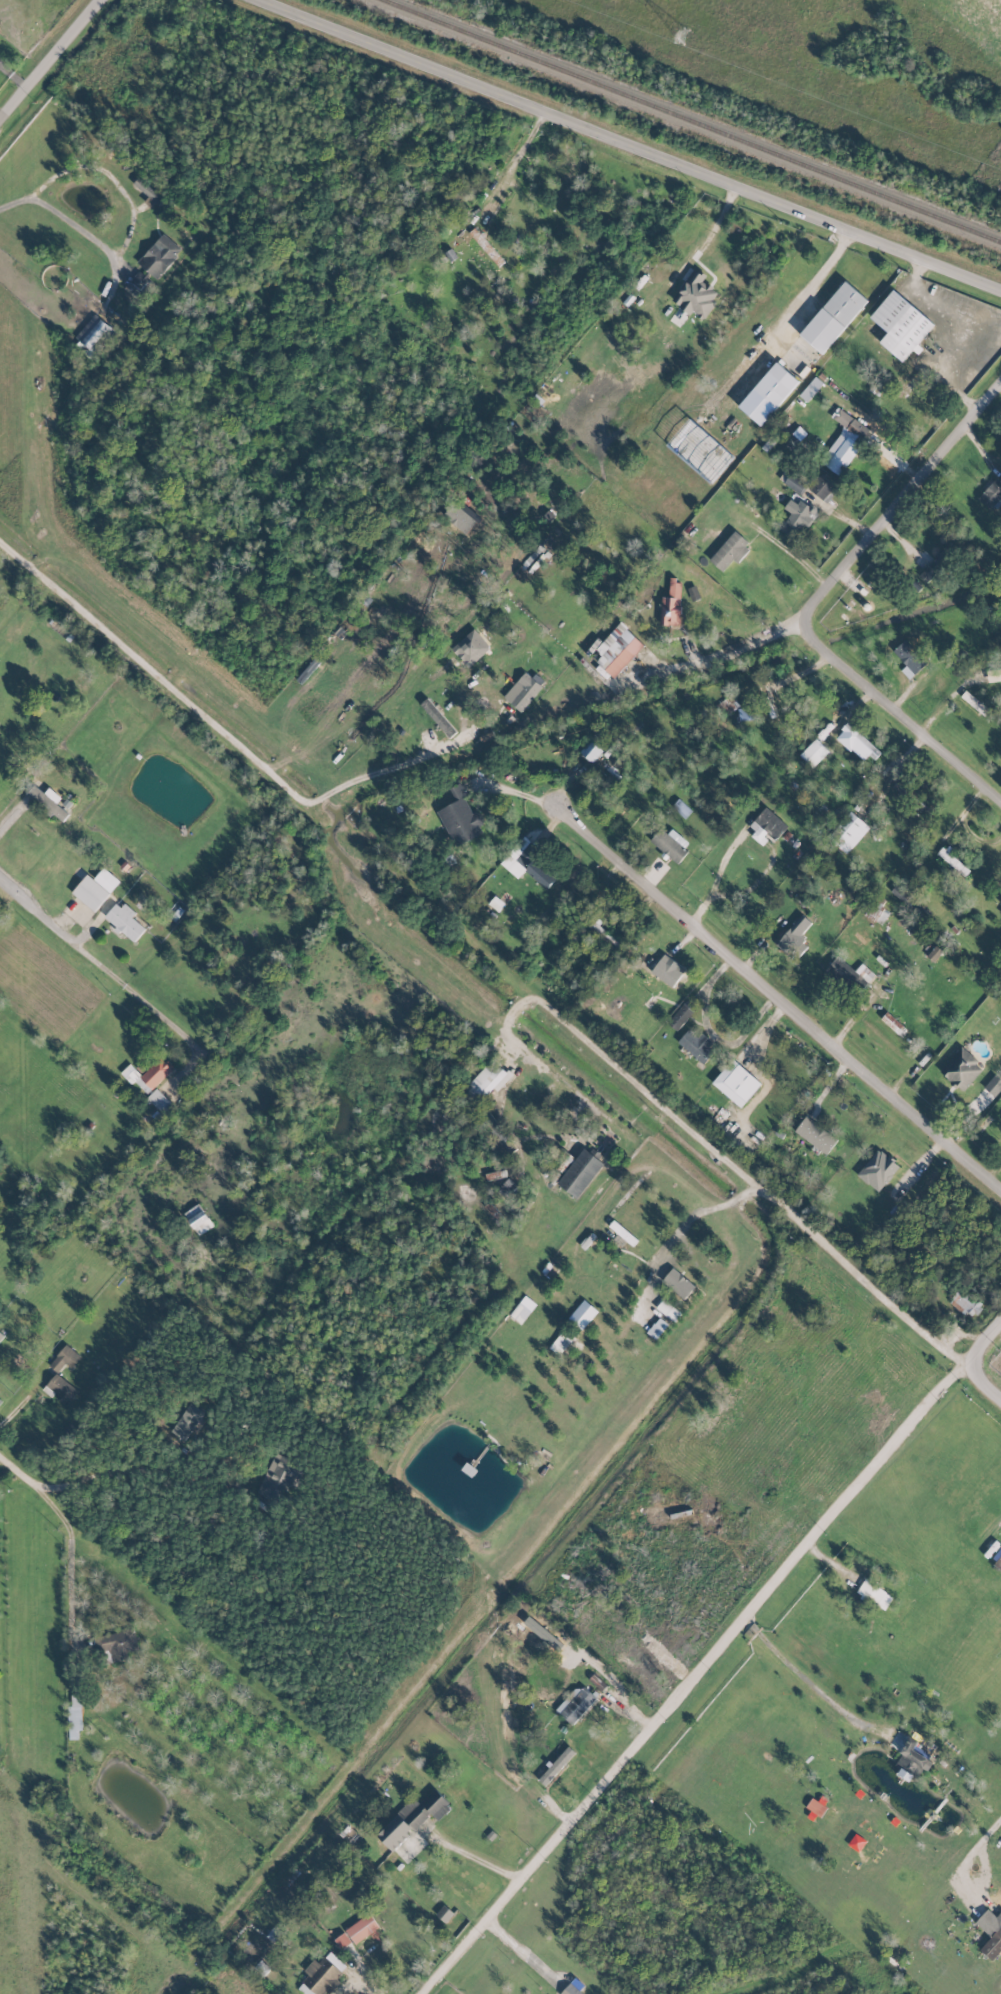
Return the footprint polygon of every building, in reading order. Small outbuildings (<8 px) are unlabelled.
[(504,261),(474,228),(468,234),(498,267),(504,261)] [(181,248),(161,233),(137,264),(157,279),(181,248)] [(672,302),(691,314),(691,313),(702,320),(720,293),(702,281),(705,276),(693,268),(672,302)] [(142,305),(158,288),(139,271),(123,288),(142,305)] [(868,300),(845,281),(799,334),(822,354),(868,300)] [(934,324),(893,289),(869,317),(887,332),(879,342),(902,362),(914,347),(915,347),(934,324)] [(73,347),(89,359),(112,329),(93,314),(75,338),(79,341),(73,347)] [(753,389),(776,408),(799,381),(776,362),(753,389)] [(806,402),(822,383),(814,376),(798,395),(806,402)] [(860,446),(855,443),(866,427),(837,407),(830,417),(844,426),(820,462),(840,476),(860,446)] [(808,488),(824,502),(836,488),(821,474),(808,488)] [(1000,496),(1000,484),(994,478),(977,499),(990,510),(1000,496)] [(778,528),(796,540),(804,526),(806,527),(815,512),(791,496),(783,508),(789,512),(778,528)] [(722,571),(732,559),(737,563),(751,546),(733,531),(709,560),(722,571)] [(950,559),(942,551),(918,576),(927,584),(950,559)] [(681,580),(669,580),(669,597),(661,597),(660,625),(680,626),(681,580)] [(699,598),(695,587),(688,589),(691,600),(699,598)] [(614,678),(644,644),(619,622),(601,643),(598,640),(592,646),(602,655),(596,662),(614,678)] [(906,666),(901,670),(908,679),(927,663),(905,639),(892,651),(906,666)] [(1000,680),(1000,668),(986,670),(987,681),(1000,680)] [(542,684),(524,670),(503,697),(520,711),(542,684)] [(985,715),(989,708),(964,691),(960,698),(985,715)] [(738,708),(731,694),(716,702),(722,715),(738,708)] [(449,737),(456,731),(426,698),(419,705),(449,737)] [(738,709),(739,721),(754,719),(753,707),(738,709)] [(853,750),(862,759),(867,755),(872,761),(880,752),(847,721),(840,728),(858,745),(853,750)] [(798,755),(811,768),(828,751),(816,738),(798,755)] [(602,751),(590,740),(579,752),(591,763),(602,751)] [(619,769),(628,758),(616,748),(607,759),(619,769)] [(61,798),(49,787),(44,792),(32,781),(24,790),(52,815),(53,814),(62,822),(68,814),(56,803),(61,798)] [(437,810),(454,847),(482,834),(478,824),(484,822),(479,811),(472,814),(463,796),(467,794),(462,782),(450,787),(456,801),(437,810)] [(671,808),(686,818),(691,809),(677,799),(671,808)] [(748,825),(755,831),(751,835),(761,845),(769,836),(774,840),(787,827),(766,806),(748,825)] [(869,827),(850,811),(827,838),(846,854),(869,827)] [(690,843),(670,830),(667,834),(658,828),(648,843),(678,862),(690,843)] [(517,878),(523,871),(545,890),(559,873),(519,840),(499,864),(517,878)] [(965,876),(970,869),(942,847),(936,853),(965,876)] [(94,880),(86,874),(71,894),(96,912),(119,880),(103,868),(94,880)] [(885,899),(875,894),(864,917),(882,925),(889,911),(881,907),(885,899)] [(496,910),(502,903),(494,896),(488,903),(496,910)] [(134,942),(145,928),(131,917),(135,912),(124,903),(119,909),(109,900),(98,913),(134,942)] [(811,922),(801,914),(776,944),(796,960),(809,944),(799,936),(811,922)] [(861,964),(855,971),(836,956),(821,974),(851,999),(872,973),(861,964)] [(681,974),(660,958),(650,971),(672,987),(681,974)] [(666,1022),(676,1030),(695,1008),(686,1000),(666,1022)] [(906,1028),(886,1011),(880,1019),(899,1036),(906,1028)] [(696,1036),(688,1029),(677,1042),(702,1064),(716,1049),(699,1034),(696,1036)] [(983,1065),(958,1047),(938,1074),(963,1092),(983,1065)] [(141,1075),(129,1064),(120,1073),(131,1085),(135,1081),(147,1094),(172,1070),(160,1057),(141,1075)] [(739,1107),(761,1084),(733,1058),(711,1082),(739,1107)] [(466,1084),(480,1099),(493,1087),(496,1090),(510,1077),(494,1059),(466,1084)] [(1000,1089),(1000,1081),(994,1075),(983,1087),(994,1097),(1000,1089)] [(146,1097),(164,1116),(173,1107),(156,1088),(146,1097)] [(837,1139),(806,1115),(794,1131),(826,1155),(837,1139)] [(490,1130),(499,1143),(508,1137),(499,1123),(490,1130)] [(577,1198),(605,1161),(586,1146),(557,1184),(577,1198)] [(877,1192),(900,1167),(879,1148),(856,1174),(877,1192)] [(497,1191),(509,1202),(520,1189),(508,1178),(497,1191)] [(183,1212),(198,1235),(213,1226),(198,1203),(183,1212)] [(638,1239),(612,1221),(608,1227),(633,1245),(638,1239)] [(661,1280),(683,1300),(694,1287),(673,1267),(661,1280)] [(983,1304),(960,1287),(949,1302),(973,1319),(983,1304)] [(567,1319),(582,1330),(598,1311),(583,1299),(567,1319)] [(569,1340),(560,1333),(549,1348),(558,1355),(569,1340)] [(64,1364),(70,1368),(80,1356),(65,1344),(48,1366),(57,1372),(64,1364)] [(43,1388),(64,1406),(76,1390),(55,1373),(43,1388)] [(165,1434),(179,1443),(198,1411),(183,1403),(165,1434)] [(292,1489),(303,1466),(271,1452),(253,1493),(275,1503),(283,1485),(292,1489)] [(990,1563),(1000,1572),(1000,1549),(990,1563)] [(893,1597),(864,1579),(856,1592),(884,1610),(893,1597)] [(99,1636),(102,1650),(109,1649),(111,1662),(123,1660),(121,1653),(137,1651),(134,1629),(99,1636)] [(555,1710),(572,1725),(597,1698),(580,1683),(555,1710)] [(67,1739),(77,1739),(78,1731),(80,1731),(81,1695),(71,1695),(71,1706),(68,1706),(67,1739)] [(932,1762),(912,1750),(917,1741),(910,1736),(894,1761),(913,1773),(916,1768),(925,1773),(932,1762)] [(575,1753),(568,1746),(537,1779),(544,1786),(575,1753)] [(376,1835),(393,1851),(430,1813),(437,1820),(451,1806),(433,1788),(418,1804),(413,1798),(376,1835)] [(830,1824),(841,1809),(832,1803),(821,1817),(830,1824)] [(435,1914),(445,1922),(453,1913),(443,1904),(435,1914)] [(996,1916),(987,1909),(974,1922),(990,1937),(979,1949),(991,1961),(1000,1950),(1000,1911),(996,1916)] [(352,1940),(355,1944),(379,1927),(369,1913),(333,1939),(340,1949),(352,1940)] [(329,1951),(318,1963),(314,1959),(303,1970),(308,1975),(297,1987),(304,1993),(322,1993),(325,1991),(326,1992),(348,1969),(329,1951)] [(586,1993),(572,1980),(559,1993),(585,1993),(586,1993)]
